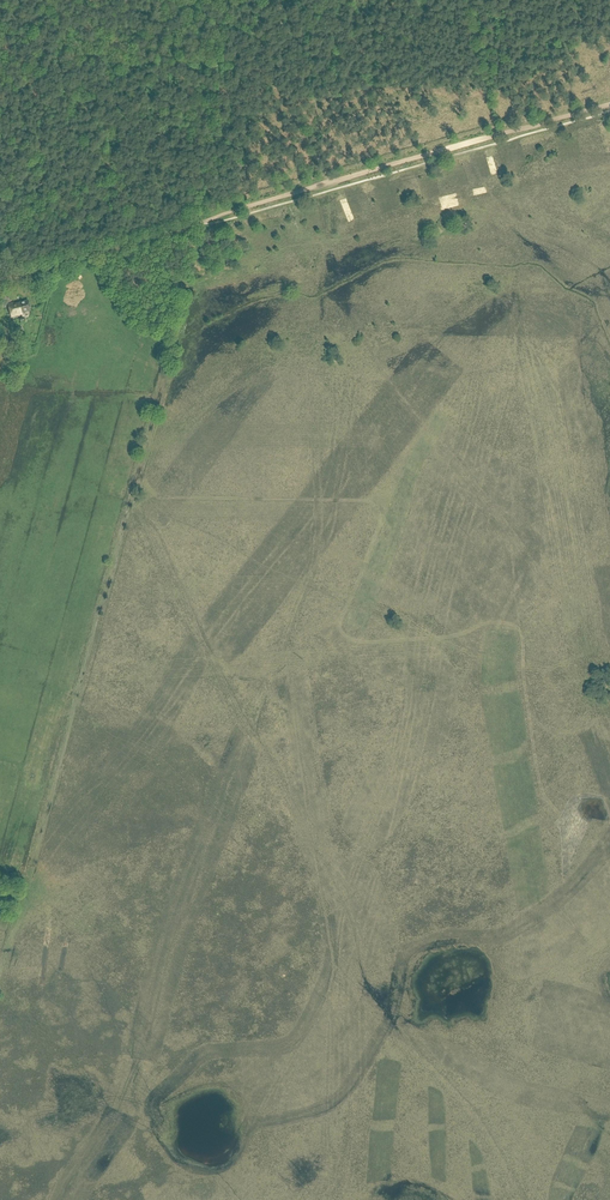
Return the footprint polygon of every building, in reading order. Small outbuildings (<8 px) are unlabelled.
[(18,316),(17,314),(31,311),(28,300),(14,304),(14,302),(8,304),(12,318),(18,316)]
